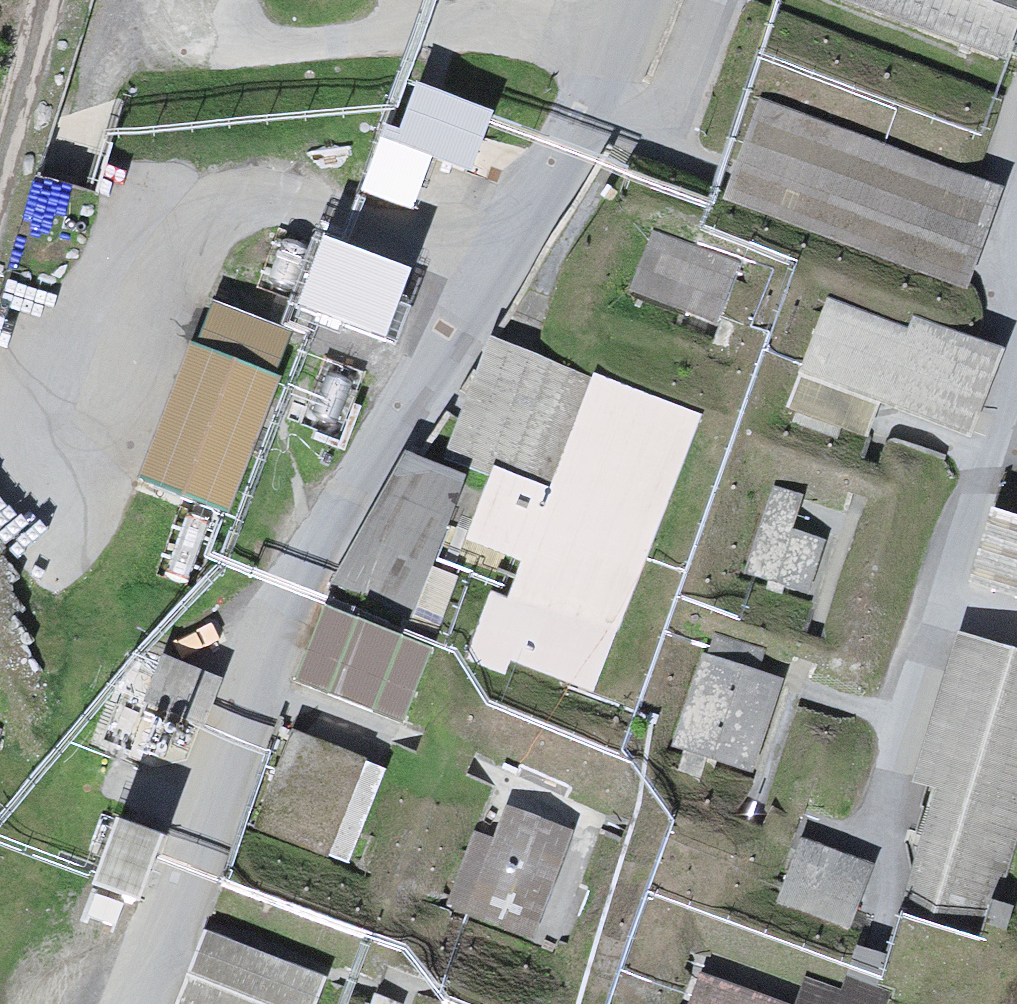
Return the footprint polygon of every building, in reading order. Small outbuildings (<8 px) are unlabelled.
[(1001,72),(1016,26),(1016,0),(800,0),(1001,72)] [(384,123),(360,191),(412,210),(432,156),(471,172),(495,110),(417,81),(400,129),(384,123)] [(1003,186),(758,97),(721,199),(968,291),(1003,186)] [(739,262),(652,230),(628,292),(717,328),(739,262)] [(322,233),(296,306),(385,340),(412,268),(322,233)] [(906,328),(826,295),(787,408),(869,439),(880,403),(972,435),(1004,346),(913,315),(906,328)] [(190,340),(137,481),(231,515),(280,375),(274,374),(291,331),(213,300),(196,342),(190,340)] [(717,409),(589,360),(548,465),(495,445),(462,530),(514,550),(500,587),(486,582),(462,643),(606,698),(717,409)] [(466,475),(404,449),(330,585),(412,620),(466,475)] [(803,496),(773,487),(744,572),(809,594),(825,539),(793,529),(803,496)] [(968,583),(1016,598),(1016,514),(990,506),(968,583)] [(432,647),(323,605),(293,683),(403,725),(432,647)] [(957,630),(911,782),(934,788),(899,915),(982,941),(1000,878),(1006,879),(1016,842),(1016,649),(957,630)] [(700,653),(669,745),(754,774),(784,677),(759,669),(767,647),(715,632),(706,655),(700,653)] [(223,678),(162,655),(143,704),(204,727),(223,678)] [(291,728),(253,827),(349,869),(387,769),(291,728)] [(572,831),(505,806),(494,838),(474,831),(447,907),(534,942),(572,831)] [(165,833),(115,814),(92,885),(141,901),(165,833)] [(872,864),(798,838),(776,903),(849,931),(872,864)] [(193,929),(168,1003),(319,1003),(329,974),(193,929)] [(700,972),(688,1003),(790,1003),(700,972)] [(846,976),(841,990),(802,976),(793,1003),(886,1003),(890,992),(846,976)] [(371,993),(368,1003),(402,1003),(371,993)]
